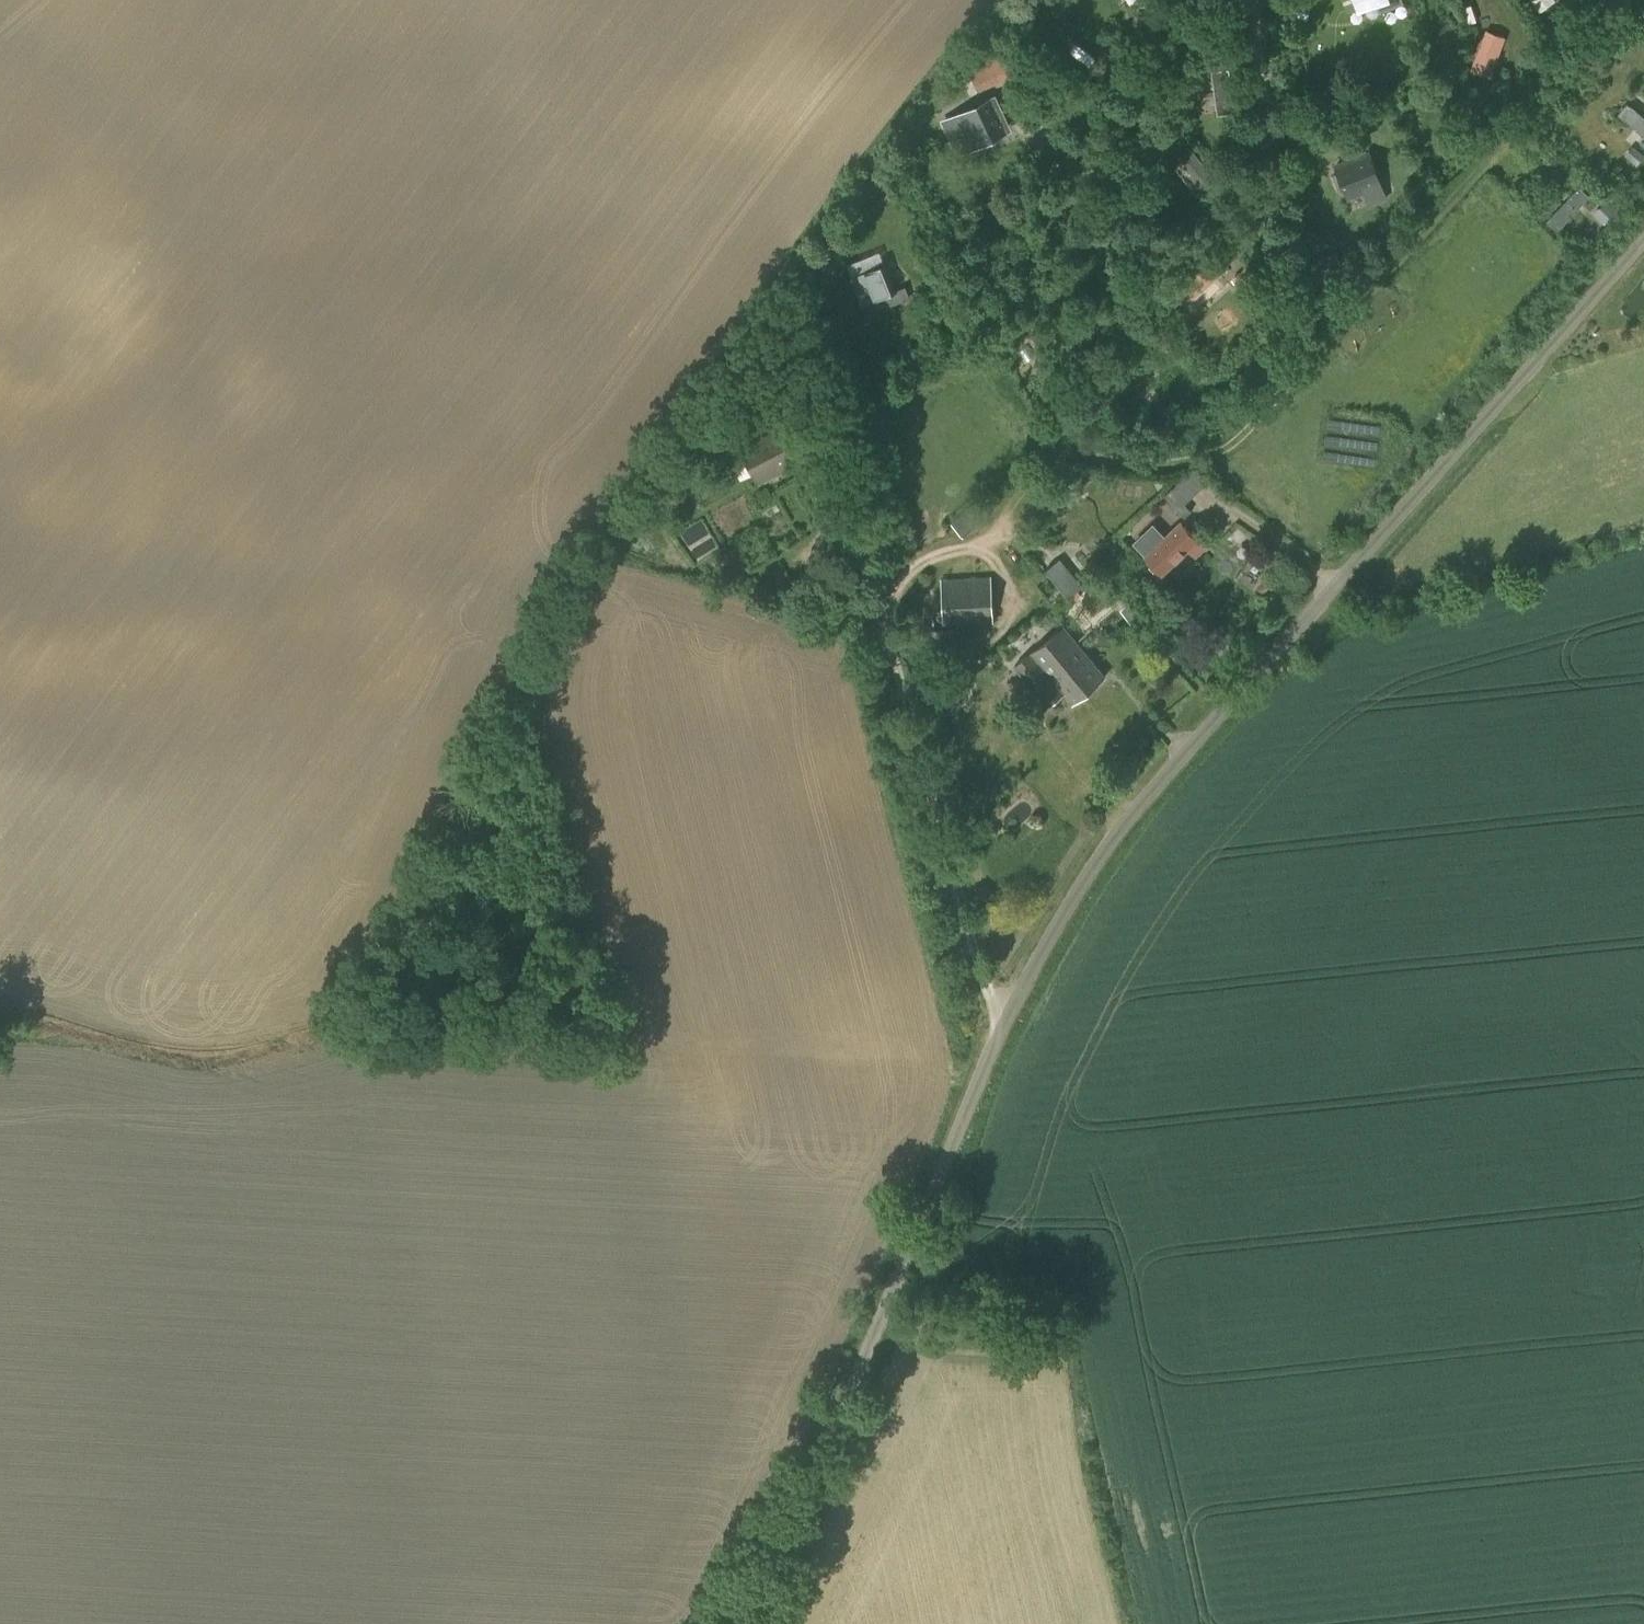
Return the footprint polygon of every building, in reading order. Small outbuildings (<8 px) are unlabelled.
[(1356,10),(1381,0),(1352,0),(1356,10)] [(1475,67),(1497,74),(1511,33),(1488,25),(1475,67)] [(1235,104),(1233,65),(1217,66),(1219,106),(1235,104)] [(976,142),(1007,128),(1001,114),(1003,113),(996,97),(944,120),(955,145),(973,136),(976,142)] [(1625,112),(1643,126),(1643,105),(1635,98),(1625,112)] [(1338,166),(1348,197),(1386,185),(1376,155),(1338,166)] [(1582,246),(1618,217),(1590,183),(1554,212),(1582,246)] [(1250,288),(1265,277),(1254,262),(1239,274),(1250,288)] [(850,276),(862,304),(896,292),(885,263),(850,276)] [(1332,416),(1329,458),(1381,462),(1384,420),(1332,416)] [(742,446),(759,478),(769,473),(768,470),(797,456),(798,459),(809,453),(792,421),(742,446)] [(987,515),(975,502),(952,523),(964,536),(987,515)] [(1206,548),(1183,523),(1147,556),(1163,573),(1190,548),(1197,556),(1206,548)] [(1082,586),(1063,562),(1049,573),(1068,597),(1082,586)] [(991,576),(942,578),(945,623),(994,621),(991,576)] [(1015,665),(1048,705),(1065,691),(1073,701),(1105,675),(1064,625),(1015,665)] [(927,629),(930,675),(969,673),(968,653),(952,654),(951,628),(927,629)]
